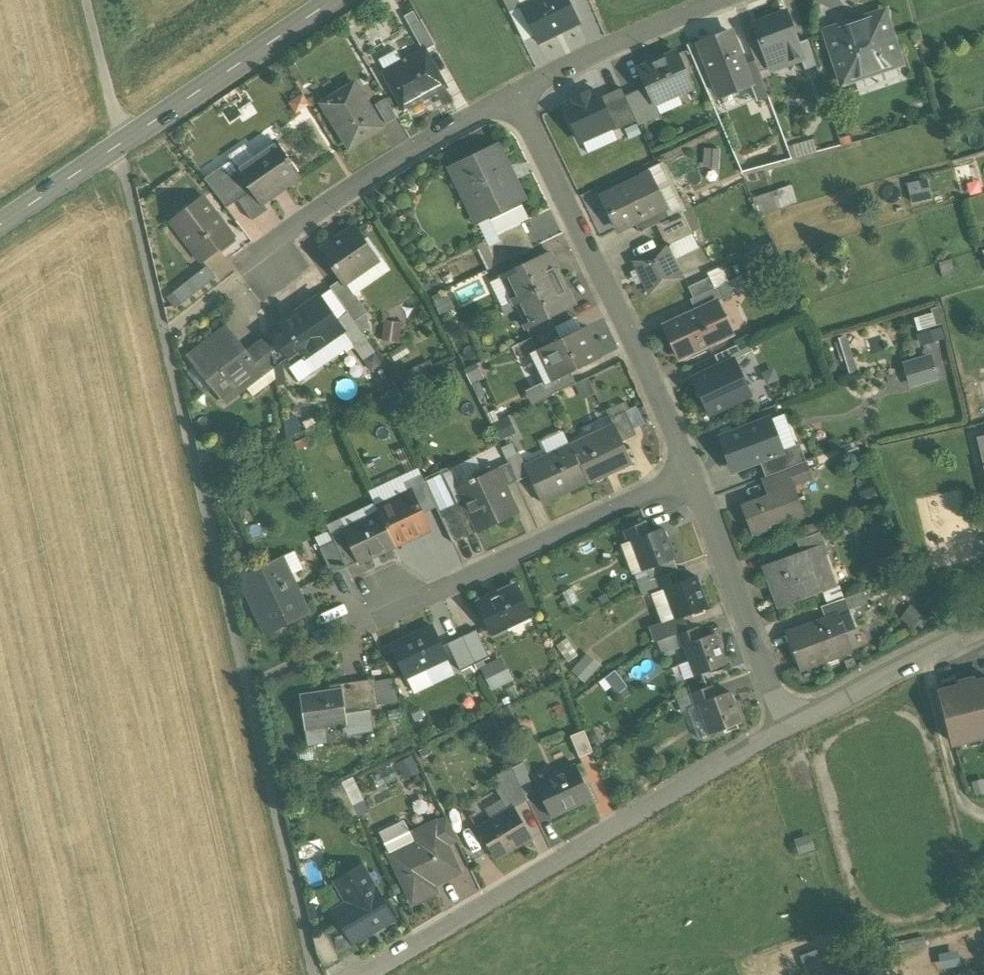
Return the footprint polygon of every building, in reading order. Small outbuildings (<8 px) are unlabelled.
[(509,12),(521,6),(523,5),(520,0),(503,0),(509,12)] [(521,6),(539,43),(580,22),(569,0),(534,0),(523,5),(521,6)] [(798,44),(786,12),(756,23),(761,38),(760,38),(769,60),(770,59),(783,54),(787,64),(802,58),(803,58),(798,44)] [(884,13),(844,27),(861,77),(884,69),(881,59),(898,53),(884,13)] [(435,45),(421,20),(410,27),(424,51),(425,51),(435,45)] [(844,27),(827,32),(844,82),(861,77),(844,27)] [(730,33),(700,44),(711,72),(712,71),(721,95),(751,84),(752,84),(745,66),(740,52),(738,53),(730,33)] [(769,60),(760,38),(748,42),(756,62),(759,70),(772,65),(770,59),(769,60)] [(817,66),(808,40),(798,44),(803,58),(802,58),(805,70),(817,66)] [(424,51),(385,73),(405,110),(445,88),(425,51),(424,51)] [(677,52),(640,69),(647,85),(656,103),(693,87),(677,52)] [(756,62),(745,66),(752,84),(751,84),(756,99),(768,94),(759,70),(756,62)] [(381,128),(354,84),(322,104),(350,147),(381,128)] [(656,103),(647,85),(625,96),(637,121),(639,125),(661,114),(656,103)] [(622,89),(600,99),(614,128),(615,131),(637,121),(625,96),(622,89)] [(565,106),(581,142),(614,128),(600,99),(597,91),(589,95),(588,93),(574,99),(575,101),(565,106)] [(398,118),(387,99),(375,105),(386,124),(398,118)] [(277,143),(238,169),(252,189),(261,202),(262,201),(299,175),(290,162),(292,160),(289,156),(287,158),(277,143)] [(498,144),(451,167),(470,205),(481,199),(489,216),(521,200),(525,198),(498,144)] [(680,202),(662,164),(640,174),(642,178),(649,175),(665,208),(669,218),(681,213),(684,211),(680,202)] [(222,165),(204,178),(227,207),(238,199),(242,196),(228,177),(229,175),(222,165)] [(229,175),(228,177),(242,196),(252,189),(238,169),(229,175)] [(642,178),(603,196),(618,229),(635,222),(665,208),(649,175),(642,178)] [(242,196),(238,199),(253,220),(268,210),(262,201),(261,202),(252,189),(242,196)] [(772,194),(754,199),(761,216),(777,211),(772,194)] [(234,236),(203,196),(174,219),(205,258),(234,236)] [(521,200),(489,216),(497,234),(522,222),(522,223),(530,219),(521,200)] [(689,209),(685,200),(680,202),(684,211),(689,209)] [(665,208),(635,222),(640,233),(656,225),(669,218),(665,208)] [(669,218),(656,225),(666,247),(691,235),(681,213),(669,218)] [(522,222),(497,234),(501,241),(488,247),(497,265),(521,254),(534,247),(522,223),(522,222)] [(355,228),(323,250),(343,278),(345,281),(346,280),(376,259),(355,228)] [(666,247),(634,262),(649,294),(682,279),(666,247)] [(526,264),(508,272),(509,273),(521,298),(560,279),(553,266),(556,265),(550,252),(526,264)] [(521,254),(497,265),(502,277),(509,273),(508,272),(526,264),(521,254)] [(950,260),(940,263),(944,278),(955,275),(950,260)] [(216,276),(207,265),(175,291),(183,302),(216,276)] [(367,311),(346,280),(345,281),(343,278),(330,287),(348,312),(354,321),(367,311)] [(709,278),(688,288),(693,298),(714,288),(709,278)] [(560,279),(521,298),(532,320),(533,324),(550,316),(575,304),(568,291),(566,292),(560,279)] [(693,298),(691,300),(696,311),(716,301),(723,298),(718,287),(714,288),(693,298)] [(319,296),(281,323),(283,326),(299,349),(304,357),(342,330),(343,330),(336,320),(319,296)] [(696,311),(665,325),(680,358),(712,343),(707,331),(726,322),(716,301),(696,311)] [(925,344),(949,336),(939,308),(915,317),(925,344)] [(348,312),(336,320),(343,330),(342,330),(350,342),(362,333),(354,321),(348,312)] [(550,316),(533,324),(532,320),(524,324),(531,338),(532,337),(555,326),(550,316)] [(406,324),(386,323),(384,343),(404,344),(406,324)] [(537,348),(531,351),(540,370),(547,367),(553,380),(570,371),(599,357),(591,343),(594,342),(585,324),(560,336),(537,348)] [(299,349),(283,326),(269,337),(282,335),(284,350),(289,357),(299,349)] [(555,326),(532,337),(537,348),(560,336),(555,326)] [(247,353),(226,327),(188,356),(211,387),(214,385),(222,395),(238,383),(242,389),(263,374),(247,353)] [(282,335),(269,337),(274,365),(275,367),(289,357),(284,350),(282,335)] [(269,336),(247,353),(263,374),(274,365),(269,337),(269,336)] [(715,355),(721,367),(736,359),(754,351),(748,339),(715,355)] [(929,358),(906,366),(912,385),(935,378),(929,358)] [(692,380),(709,417),(753,396),(736,359),(721,367),(692,380)] [(480,364),(465,372),(473,388),(489,380),(480,364)] [(553,380),(550,381),(555,393),(576,383),(570,371),(553,380)] [(625,412),(610,419),(614,427),(615,427),(622,442),(636,435),(625,412)] [(769,420),(721,438),(730,464),(739,468),(759,460),(781,451),(781,450),(769,420)] [(614,427),(572,447),(588,481),(589,484),(632,463),(622,442),(615,427),(614,427)] [(976,438),(982,466),(983,466),(983,436),(976,438)] [(856,442),(845,446),(850,458),(860,454),(856,442)] [(799,443),(781,450),(781,451),(759,460),(765,477),(806,461),(799,443)] [(572,447),(571,445),(526,466),(524,467),(529,476),(542,503),(588,481),(572,447)] [(519,452),(506,458),(517,481),(529,476),(524,467),(526,466),(519,452)] [(806,461),(765,477),(770,489),(774,488),(775,490),(793,483),(794,484),(812,477),(806,461)] [(497,469),(474,479),(473,478),(469,480),(470,481),(457,487),(467,507),(478,531),(517,513),(497,469)] [(421,475),(404,483),(409,494),(411,493),(421,515),(436,507),(421,475)] [(793,483),(775,490),(774,488),(770,489),(772,494),(741,506),(752,536),(768,530),(767,527),(804,513),(794,484),(793,483)] [(409,494),(378,509),(380,513),(395,544),(427,528),(421,515),(411,493),(409,494)] [(467,507),(442,518),(453,543),(478,531),(467,507)] [(380,513),(344,530),(359,561),(395,544),(380,513)] [(645,522),(625,530),(629,542),(633,541),(632,540),(649,534),(645,522)] [(674,559),(663,529),(649,534),(632,540),(633,541),(644,570),(674,559)] [(359,561),(344,530),(332,535),(335,541),(347,566),(359,561)] [(820,532),(796,541),(801,552),(805,551),(808,560),(828,553),(820,532)] [(347,566),(335,541),(320,548),(332,573),(347,566)] [(801,552),(763,565),(777,606),(819,592),(808,560),(805,551),(801,552)] [(292,590),(277,558),(240,575),(266,633),(307,614),(295,589),(292,590)] [(678,570),(657,577),(662,590),(666,588),(682,581),(678,570)] [(682,581),(666,588),(677,618),(682,616),(707,607),(696,577),(682,581)] [(516,585),(478,604),(491,630),(529,612),(516,585)] [(843,598),(821,606),(825,620),(837,615),(838,616),(848,612),(843,598)] [(825,620),(788,633),(800,667),(824,658),(825,659),(850,649),(838,616),(837,615),(825,620)] [(677,618),(657,625),(662,639),(676,634),(687,630),(682,616),(677,618)] [(432,625),(391,645),(406,676),(447,657),(432,625)] [(687,630),(676,634),(681,646),(684,645),(684,644),(701,638),(697,626),(687,630)] [(489,656),(477,629),(462,636),(474,663),(489,656)] [(701,638),(684,644),(684,645),(695,675),(726,664),(715,633),(701,638)] [(474,663),(462,636),(448,642),(461,669),(474,663)] [(602,666),(590,652),(573,668),(585,682),(602,666)] [(501,659),(481,669),(492,691),(512,681),(501,659)] [(606,678),(619,692),(629,683),(616,669),(606,678)] [(375,678),(340,683),(341,688),(344,708),(379,703),(375,678)] [(973,683),(972,681),(960,684),(960,686),(940,692),(953,743),(983,735),(983,681),(973,683)] [(711,685),(690,692),(695,705),(698,704),(698,703),(715,697),(711,685)] [(341,688),(301,693),(308,744),(327,741),(325,727),(347,724),(348,734),(373,730),(370,709),(345,713),(344,708),(341,688)] [(715,697),(698,703),(698,704),(709,734),(740,723),(729,692),(715,697)] [(584,729),(571,734),(579,755),(592,750),(584,729)] [(577,763),(535,783),(550,816),(592,796),(577,763)] [(512,766),(496,774),(500,783),(495,785),(509,809),(513,806),(513,807),(527,799),(512,766)] [(513,807),(513,806),(509,809),(479,827),(496,857),(531,836),(513,807)] [(457,838),(447,816),(436,821),(447,843),(457,838)] [(436,820),(412,832),(415,840),(401,847),(408,863),(396,869),(413,903),(437,892),(433,885),(460,872),(447,843),(436,821),(436,820)] [(404,821),(379,833),(396,869),(408,863),(401,847),(415,840),(412,832),(410,832),(404,821)] [(812,834),(794,839),(799,856),(817,850),(812,834)] [(393,918),(362,865),(335,881),(348,902),(334,910),(341,922),(353,942),(393,918)] [(341,922),(323,932),(335,952),(353,942),(341,922)] [(820,949),(803,954),(807,969),(824,964),(820,949)]
